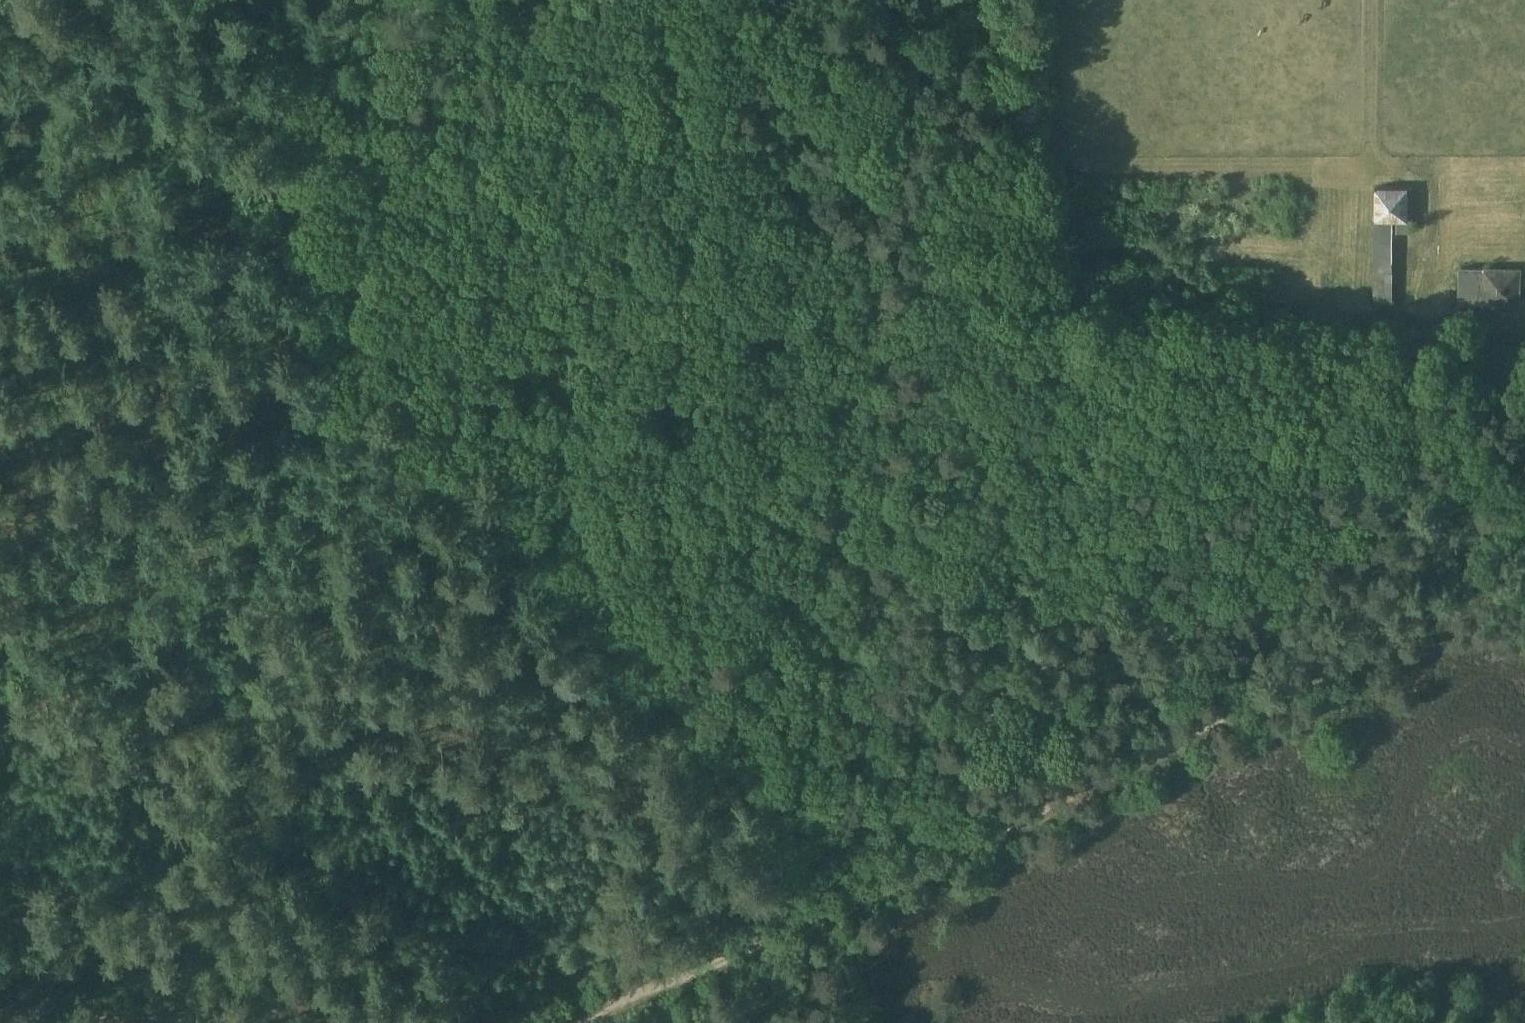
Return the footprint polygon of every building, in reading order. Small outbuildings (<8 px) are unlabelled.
[(1412,188),(1374,187),(1374,241),(1361,241),(1361,274),(1373,274),(1373,301),(1393,300),(1392,262),(1412,262),(1412,188)] [(1519,305),(1520,269),(1459,267),(1458,304),(1483,304),(1519,305)]
